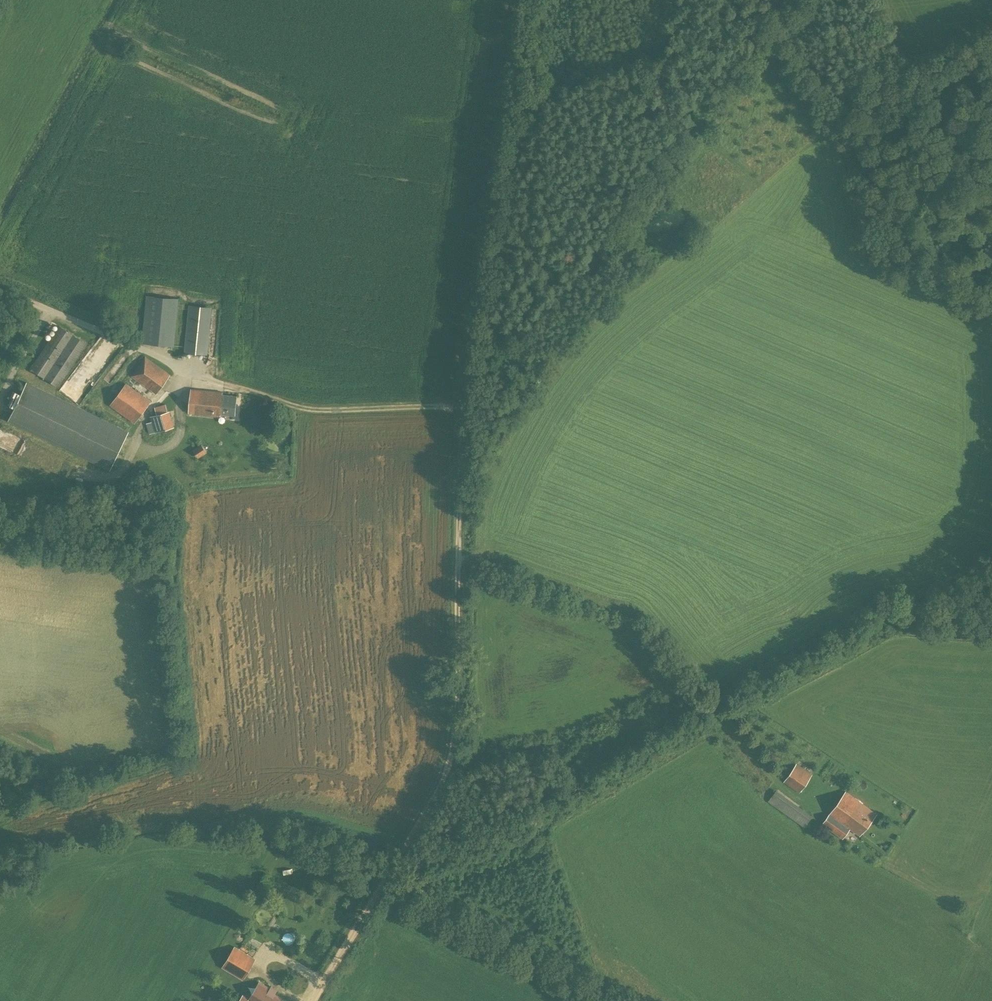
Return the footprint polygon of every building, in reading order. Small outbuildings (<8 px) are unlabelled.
[(177,308),(183,308),(183,303),(178,303),(178,299),(147,296),(142,343),(173,346),(177,308)] [(212,308),(188,305),(184,353),(208,354),(212,308)] [(58,326),(30,369),(58,387),(86,345),(58,326)] [(131,376),(156,394),(170,375),(145,357),(131,376)] [(110,405),(134,423),(151,401),(126,382),(110,405)] [(9,421),(23,428),(110,469),(125,438),(128,431),(27,383),(24,389),(9,421)] [(234,415),(236,396),(222,395),(222,392),(191,389),(189,413),(220,416),(220,413),(234,415)] [(153,416),(158,432),(174,427),(169,411),(153,416)] [(0,433),(0,447),(11,451),(10,455),(67,475),(73,458),(0,433)] [(192,450),(198,458),(207,452),(201,443),(192,450)] [(796,765),(784,782),(799,793),(812,775),(796,765)] [(776,791),(768,801),(804,827),(812,816),(776,791)] [(875,815),(847,792),(822,824),(842,839),(851,827),(860,835),(875,815)] [(222,967),(243,980),(256,958),(235,945),(222,967)] [(260,982),(249,999),(252,1000),(281,1000),(282,999),(274,994),(275,992),(260,982)]
